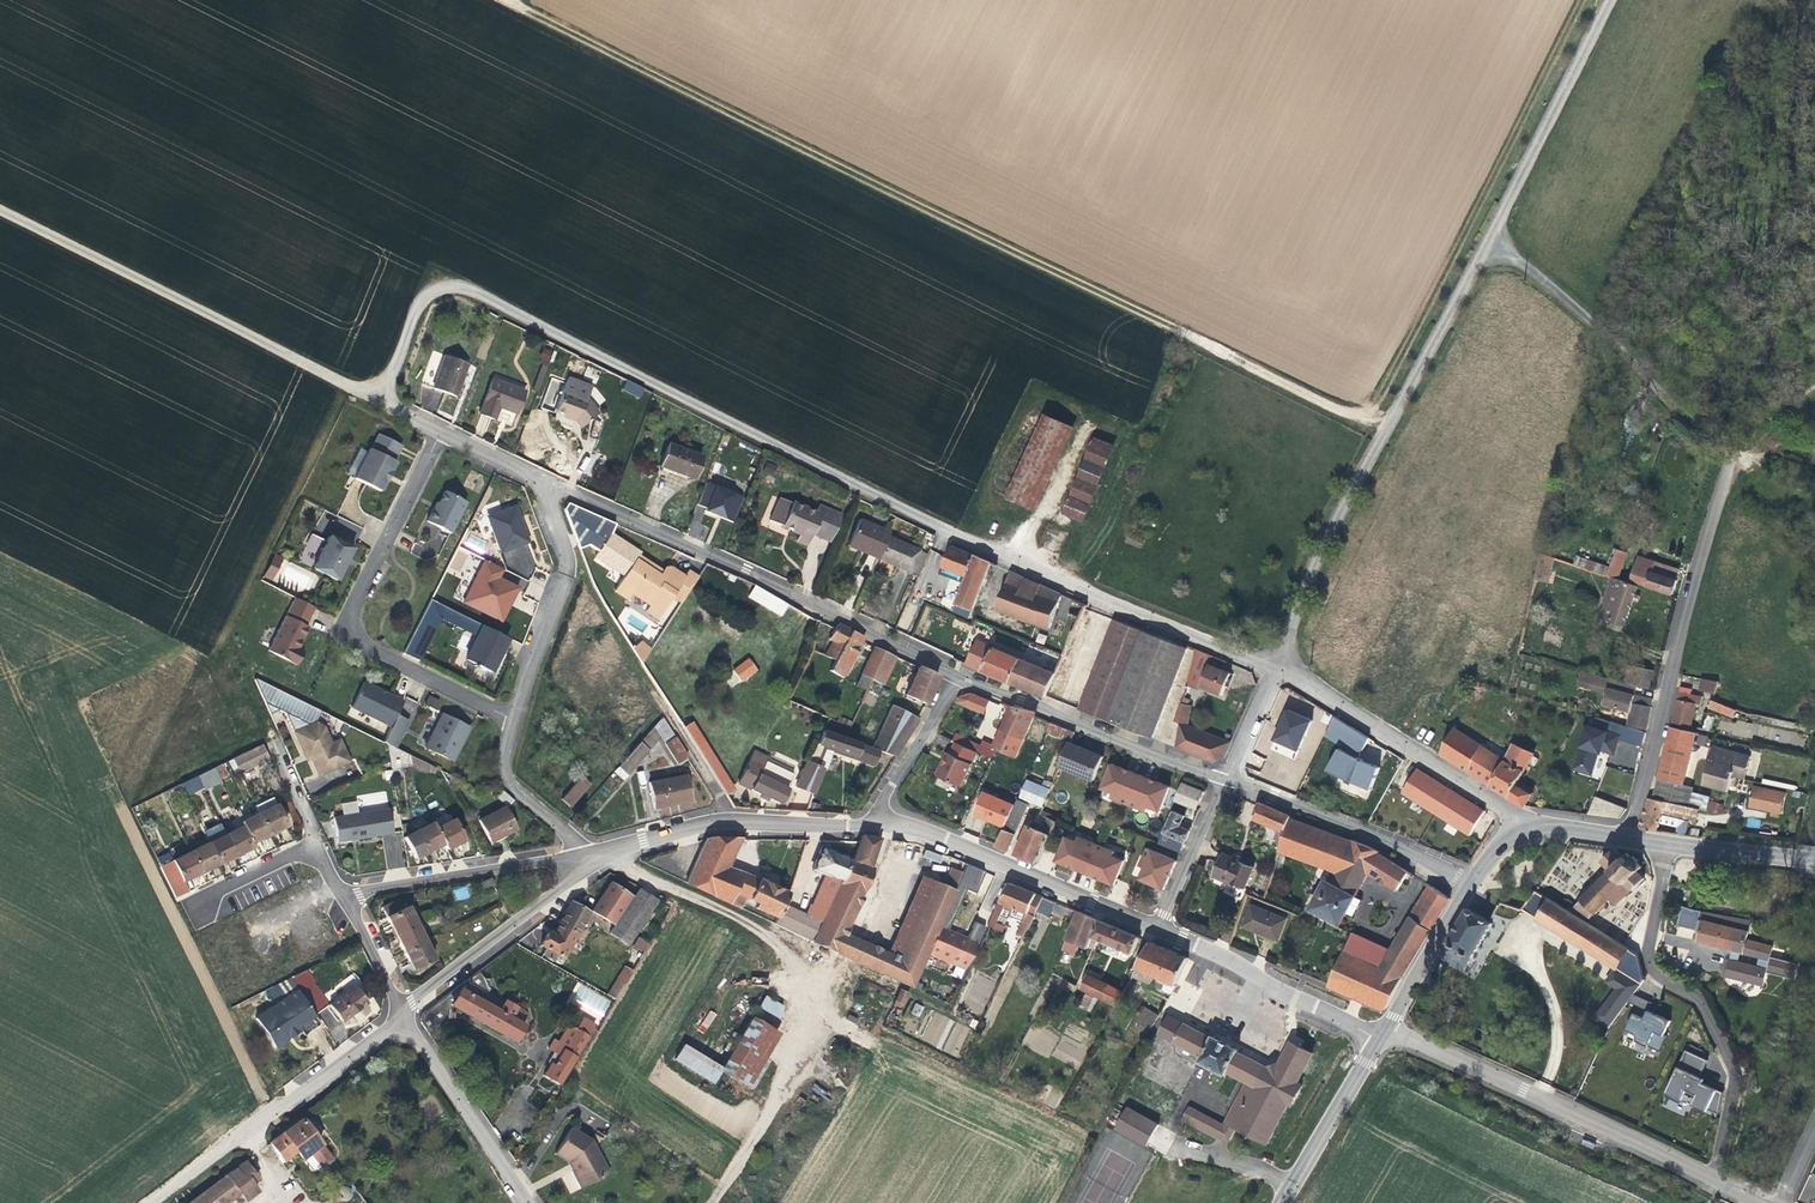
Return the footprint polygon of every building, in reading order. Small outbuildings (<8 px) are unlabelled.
[(431,386),(443,354),(433,350),(422,382),(431,386)] [(455,397),(467,364),(445,356),(433,388),(448,394),(455,397)] [(536,392),(545,367),(541,365),(532,391),(536,392)] [(568,378),(562,392),(555,411),(567,415),(566,418),(573,421),(580,428),(598,413),(587,401),(586,400),(591,386),(568,378)] [(516,414),(524,392),(492,379),(479,414),(494,419),(497,411),(499,407),(516,414)] [(639,398),(643,389),(626,380),(622,389),(639,398)] [(598,406),(605,400),(597,389),(590,395),(598,406)] [(1038,513),(1072,426),(1038,413),(1004,500),(1038,513)] [(390,471),(395,462),(393,461),(401,445),(378,434),(370,449),(369,449),(354,478),(380,491),(385,482),(384,481),(389,471),(390,471)] [(1084,523),(1112,444),(1089,436),(1061,515),(1084,523)] [(693,478),(701,457),(668,444),(660,466),(674,472),(693,478)] [(718,517),(732,523),(742,498),(713,482),(700,509),(718,517)] [(450,533),(466,502),(444,491),(438,503),(435,509),(433,508),(426,521),(450,533)] [(829,542),(841,515),(819,506),(815,514),(779,498),(769,521),(791,530),(799,533),(796,540),(807,545),(811,534),(829,542)] [(528,542),(514,506),(493,514),(496,523),(489,526),(499,553),(515,547),(528,542)] [(496,523),(493,514),(486,516),(489,526),(496,523)] [(887,537),(888,533),(858,520),(847,546),(860,552),(861,551),(867,554),(867,555),(877,559),(887,537)] [(347,560),(353,548),(329,536),(312,568),(337,580),(347,560)] [(909,573),(918,550),(887,537),(877,559),(894,566),(909,573)] [(424,557),(429,546),(416,541),(412,552),(424,557)] [(973,609),(991,562),(975,555),(953,546),(952,545),(943,567),(959,573),(949,598),(957,603),(973,609)] [(915,575),(925,553),(918,550),(909,573),(915,575)] [(1618,579),(1627,552),(1618,550),(1610,568),(1607,575),(1618,579)] [(1548,583),(1554,557),(1541,553),(1535,580),(1548,583)] [(271,580),(282,558),(274,554),(263,576),(271,580)] [(1607,575),(1610,568),(1576,556),(1573,564),(1607,576),(1607,575)] [(1677,580),(1673,579),(1653,572),(1656,562),(1639,556),(1631,580),(1673,594),(1677,580)] [(689,570),(682,581),(670,573),(668,576),(666,580),(634,559),(614,591),(627,600),(631,593),(649,605),(645,611),(657,619),(672,595),(682,601),(698,576),(689,570)] [(501,569),(484,560),(464,602),(501,622),(505,613),(518,589),(498,579),(501,569)] [(1673,579),(1677,569),(1668,566),(1656,562),(1653,572),(1673,579)] [(1050,628),(1062,594),(1011,571),(997,610),(1013,614),(1024,620),(1050,628)] [(1636,594),(1639,586),(1612,578),(1610,585),(1616,587),(1610,603),(1606,602),(1601,616),(1625,624),(1634,599),(1636,594)] [(787,604),(754,585),(748,596),(780,616),(787,604)] [(1610,603),(1616,587),(1610,585),(1604,601),(1606,602),(1610,603)] [(300,643),(308,627),(305,626),(315,607),(295,597),(267,651),(296,665),(303,652),(296,648),(299,642),(300,643)] [(476,635),(482,623),(431,599),(406,653),(422,660),(441,619),(476,635)] [(1081,619),(1087,605),(1074,599),(1068,613),(1081,619)] [(1108,721),(1143,631),(1115,620),(1080,710),(1108,721)] [(862,642),(864,637),(850,631),(837,625),(834,628),(828,639),(833,642),(825,656),(834,660),(829,671),(842,678),(856,653),(862,642)] [(498,657),(507,638),(482,626),(465,660),(490,672),(498,657)] [(1153,738),(1188,648),(1143,631),(1108,721),(1153,738)] [(1045,668),(980,641),(978,642),(967,664),(982,671),(1010,683),(1045,697),(1057,673),(1045,668)] [(641,663),(650,650),(640,642),(632,649),(641,663)] [(862,650),(865,643),(862,642),(856,653),(859,655),(862,650)] [(870,679),(882,651),(874,647),(856,685),(866,690),(870,679)] [(1228,684),(1230,679),(1229,679),(1231,673),(1221,669),(1224,660),(1196,649),(1187,686),(1199,690),(1201,687),(1222,695),(1227,684),(1228,684)] [(882,684),(895,657),(882,651),(870,679),(882,684)] [(1062,661),(1065,656),(1053,651),(1051,656),(1062,661)] [(1057,673),(1062,661),(1051,656),(1045,668),(1057,673)] [(739,681),(754,670),(747,660),(732,671),(739,681)] [(925,704),(937,676),(911,664),(909,669),(916,672),(906,695),(917,700),(925,704)] [(1632,684),(1636,668),(1629,665),(1624,682),(1632,684)] [(1649,688),(1653,672),(1636,668),(1632,684),(1649,688)] [(1652,705),(1653,699),(1635,695),(1638,686),(1585,672),(1582,685),(1606,692),(1603,704),(1631,712),(1628,726),(1647,730),(1652,705)] [(1715,693),(1719,682),(1702,678),(1699,690),(1715,693)] [(396,715),(403,702),(377,689),(363,682),(351,707),(391,727),(396,715)] [(983,714),(989,700),(960,689),(955,703),(983,714)] [(1692,727),(1696,705),(1701,706),(1703,697),(1691,694),(1679,692),(1677,699),(1672,723),(1692,727)] [(428,696),(425,704),(439,709),(442,700),(428,696)] [(1736,709),(1712,700),(1709,707),(1734,716),(1736,709)] [(1224,757),(1231,742),(1189,726),(1192,707),(1181,703),(1174,721),(1180,723),(1176,747),(1212,761),(1224,757)] [(1007,716),(1011,706),(1006,704),(1004,709),(1002,714),(1007,716)] [(894,757),(918,719),(892,705),(871,748),(821,732),(816,741),(816,743),(814,742),(806,763),(821,769),(825,771),(832,750),(853,757),(856,758),(860,759),(859,761),(872,765),(877,751),(894,757)] [(1016,757),(1035,715),(1036,712),(1011,706),(1007,716),(994,747),(1016,757)] [(1311,721),(1285,709),(1271,741),(1297,753),(1311,721)] [(455,748),(466,726),(448,717),(441,714),(424,747),(452,761),(458,749),(455,748)] [(395,748),(409,721),(396,715),(391,727),(383,742),(387,744),(395,748)] [(1359,757),(1370,738),(1335,716),(1326,736),(1359,757)] [(674,737),(661,717),(639,742),(648,750),(660,738),(663,744),(674,737)] [(1591,775),(1597,755),(1599,756),(1600,752),(1614,756),(1618,741),(1641,747),(1645,732),(1591,717),(1588,727),(1584,725),(1572,770),(1591,775)] [(1711,731),(1714,718),(1707,717),(1704,730),(1711,731)] [(317,775),(347,762),(338,740),(329,743),(322,727),(315,722),(293,732),(302,752),(306,750),(309,758),(317,775)] [(733,790),(690,722),(683,727),(725,795),(733,790)] [(1070,740),(1074,731),(1051,722),(1047,731),(1070,740)] [(458,749),(469,728),(466,726),(455,748),(458,749)] [(1684,784),(1697,733),(1671,727),(1667,744),(1658,779),(1653,799),(1661,800),(1699,808),(1708,810),(1709,802),(1710,797),(1692,793),(1694,787),(1684,784)] [(1533,756),(1534,754),(1513,744),(1505,759),(1501,767),(1476,752),(1481,744),(1454,728),(1441,755),(1509,798),(1521,805),(1525,805),(1534,790),(1518,781),(1529,763),(1533,756)] [(1706,747),(1709,736),(1699,734),(1697,745),(1706,747)] [(687,757),(674,737),(663,744),(676,764),(687,757)] [(626,775),(648,750),(639,742),(617,767),(626,775)] [(961,787),(978,752),(956,742),(951,753),(950,753),(944,763),(941,765),(938,771),(939,774),(938,776),(961,787)] [(1094,780),(1104,756),(1085,749),(1069,742),(1059,766),(1094,780)] [(268,758),(262,744),(231,759),(238,773),(268,758)] [(1505,759),(1481,744),(1476,752),(1501,767),(1505,759)] [(1745,779),(1751,757),(1713,747),(1703,784),(1728,791),(1730,785),(1734,786),(1736,778),(1745,779)] [(1357,761),(1336,750),(1324,771),(1346,783),(1367,790),(1377,768),(1357,761)] [(785,789),(792,775),(765,762),(767,759),(760,756),(758,759),(751,756),(737,784),(763,796),(779,803),(785,790),(785,789)] [(1535,766),(1539,759),(1533,756),(1529,763),(1535,766)] [(821,769),(806,763),(805,764),(794,787),(812,794),(821,769)] [(227,775),(221,764),(214,767),(220,779),(227,775)] [(1161,810),(1170,786),(1161,783),(1121,767),(1112,764),(1102,788),(1114,792),(1112,797),(1148,811),(1150,806),(1161,810)] [(220,779),(214,767),(196,776),(201,787),(203,790),(221,781),(220,779)] [(1417,769),(1401,793),(1468,836),(1484,812),(1417,769)] [(305,782),(309,792),(325,785),(321,775),(305,782)] [(690,801),(685,775),(649,782),(654,808),(666,806),(690,801)] [(201,787),(196,776),(179,784),(184,795),(201,787)] [(569,807),(589,784),(581,777),(561,800),(569,807)] [(1043,806),(1050,789),(1028,780),(1022,797),(1043,806)] [(1794,786),(1764,780),(1764,784),(1793,790),(1794,786)] [(1196,809),(1204,792),(1182,783),(1174,800),(1196,809)] [(184,795),(179,784),(161,793),(164,800),(180,792),(182,797),(184,795)] [(1781,813),(1786,794),(1754,787),(1750,806),(1759,808),(1781,813)] [(509,797),(501,791),(497,796),(505,803),(509,797)] [(1005,827),(1016,805),(985,792),(977,812),(986,817),(986,818),(995,822),(1005,827)] [(1620,818),(1627,809),(1595,796),(1588,814),(1620,818)] [(286,826),(272,797),(254,805),(258,813),(268,834),(269,837),(276,833),(275,831),(279,829),(286,826)] [(1687,836),(1689,821),(1659,815),(1661,800),(1653,799),(1650,798),(1640,826),(1643,829),(1657,832),(1658,823),(1670,825),(1677,827),(1676,834),(1687,836)] [(1015,834),(1029,804),(1018,799),(1016,805),(1005,827),(997,846),(1008,850),(1015,834)] [(1697,814),(1699,808),(1661,800),(1659,815),(1689,821),(1696,822),(1697,814)] [(1286,832),(1291,818),(1291,816),(1259,802),(1258,805),(1253,819),(1279,829),(1286,832)] [(1716,812),(1718,804),(1709,802),(1708,810),(1716,812)] [(515,829),(504,807),(478,820),(490,843),(501,837),(515,829)] [(393,833),(388,808),(333,817),(337,843),(368,838),(393,833)] [(1189,830),(1190,827),(1181,823),(1184,816),(1173,811),(1164,832),(1185,842),(1189,834),(1190,831),(1189,830)] [(268,834),(258,813),(241,822),(251,843),(261,838),(268,834)] [(246,850),(253,847),(251,843),(241,822),(238,817),(227,823),(231,831),(225,834),(235,855),(246,850)] [(435,828),(446,822),(443,817),(432,822),(435,828)] [(1039,863),(1051,835),(1058,822),(1049,817),(1045,826),(1035,822),(1032,827),(1029,826),(1022,843),(1017,854),(1039,863)] [(1303,859),(1314,828),(1291,818),(1286,832),(1282,843),(1279,851),(1303,859)] [(464,840),(453,819),(446,822),(435,828),(444,846),(446,849),(457,844),(458,846),(461,844),(464,842),(464,840)] [(446,849),(444,846),(435,828),(432,822),(427,825),(424,821),(414,826),(416,831),(403,837),(414,859),(429,852),(436,849),(438,853),(446,849)] [(225,834),(219,823),(202,831),(207,843),(218,864),(227,859),(235,855),(225,834)] [(1778,826),(1766,825),(1765,835),(1777,836),(1778,826)] [(1409,872),(1378,853),(1379,852),(1365,844),(1355,841),(1353,843),(1314,828),(1303,859),(1321,866),(1317,872),(1317,875),(1319,877),(1326,881),(1312,908),(1341,924),(1350,906),(1368,873),(1397,891),(1409,872)] [(1282,843),(1286,832),(1279,829),(1275,839),(1282,843)] [(866,880),(871,868),(869,867),(878,838),(861,836),(852,861),(848,859),(840,880),(839,883),(840,884),(831,904),(825,915),(822,923),(813,942),(834,953),(843,935),(855,911),(854,909),(866,880)] [(1114,856),(1116,851),(1080,836),(1078,841),(1067,837),(1057,861),(1071,866),(1105,880),(1115,884),(1125,860),(1114,856)] [(775,888),(741,873),(727,868),(740,838),(712,837),(706,839),(686,883),(713,896),(740,909),(745,899),(757,904),(755,909),(776,919),(783,905),(787,894),(775,888)] [(218,864),(207,843),(189,851),(200,873),(211,867),(218,864)] [(840,880),(848,859),(820,848),(816,858),(812,869),(835,878),(840,880)] [(1171,873),(1177,861),(1148,848),(1140,865),(1145,868),(1141,879),(1164,889),(1171,873)] [(1633,891),(1645,878),(1638,871),(1643,867),(1640,863),(1639,859),(1635,856),(1632,855),(1629,853),(1624,857),(1615,848),(1602,861),(1611,870),(1602,880),(1582,899),(1596,914),(1611,899),(1617,905),(1632,890),(1633,891)] [(183,881),(193,876),(194,878),(196,878),(201,875),(200,873),(189,851),(159,866),(159,867),(175,898),(188,892),(183,881)] [(925,851),(924,858),(942,861),(943,854),(925,851)] [(1245,889),(1254,867),(1224,853),(1219,864),(1214,875),(1245,889)] [(945,910),(953,891),(961,873),(951,869),(943,887),(924,879),(909,913),(938,925),(945,910)] [(926,953),(938,926),(938,925),(909,913),(924,879),(920,877),(886,954),(919,969),(926,953)] [(831,904),(840,884),(839,883),(840,880),(835,878),(833,883),(829,880),(825,889),(828,890),(823,901),(831,904)] [(1031,923),(1044,896),(1037,893),(1010,882),(1000,901),(994,915),(998,916),(1001,918),(1002,916),(1006,918),(1011,916),(1024,922),(1025,920),(1031,923)] [(612,924),(630,896),(609,883),(591,911),(612,924)] [(455,900),(469,899),(468,887),(454,888),(455,900)] [(627,945),(656,900),(638,889),(609,934),(627,945)] [(1389,1006),(1403,977),(1431,931),(1450,899),(1436,889),(1415,919),(1412,916),(1410,917),(1390,950),(1353,933),(1329,986),(1383,1010),(1389,1006)] [(1624,946),(1536,890),(1521,908),(1523,910),(1615,967),(1642,984),(1645,980),(1638,954),(1624,946)] [(1596,914),(1582,899),(1575,906),(1590,921),(1596,914)] [(416,924),(407,906),(404,908),(402,904),(399,905),(397,900),(381,907),(388,921),(395,935),(416,924)] [(825,915),(831,904),(823,901),(818,912),(825,915)] [(563,958),(589,912),(570,902),(554,931),(550,929),(548,933),(547,932),(545,936),(540,945),(545,948),(542,954),(553,960),(556,954),(563,958)] [(813,942),(822,923),(783,905),(776,919),(773,923),(813,942)] [(1279,939),(1287,919),(1253,905),(1245,926),(1259,932),(1263,933),(1263,932),(1279,939)] [(1734,950),(1731,961),(1729,961),(1728,967),(1725,976),(1763,985),(1773,948),(1746,941),(1749,932),(1699,920),(1701,911),(1695,910),(1682,906),(1677,926),(1701,932),(1698,941),(1734,950)] [(1464,971),(1492,923),(1467,908),(1453,932),(1439,955),(1464,971)] [(1094,936),(1101,920),(1079,911),(1076,919),(1063,949),(1075,954),(1080,944),(1089,948),(1094,936)] [(293,935),(281,915),(255,931),(272,959),(298,943),(293,935)] [(1001,935),(1005,926),(992,920),(988,928),(1001,935)] [(1024,936),(1031,923),(1025,920),(1024,922),(1018,934),(1024,936)] [(1133,954),(1139,937),(1124,930),(1101,920),(1094,936),(1098,938),(1110,943),(1106,951),(1119,956),(1122,949),(1133,954)] [(403,952),(425,942),(416,924),(395,935),(399,943),(403,952)] [(1229,943),(1235,927),(1227,924),(1221,940),(1229,943)] [(964,970),(976,943),(956,934),(938,926),(926,953),(964,970)] [(853,961),(862,943),(843,935),(834,953),(853,961)] [(642,954),(650,944),(640,936),(632,946),(642,954)] [(1093,949),(1098,938),(1094,936),(1089,948),(1093,949)] [(412,970),(433,960),(425,942),(403,952),(407,960),(412,970)] [(1177,985),(1188,958),(1178,953),(1151,942),(1133,976),(1150,984),(1154,976),(1159,978),(1156,986),(1172,993),(1177,985)] [(911,987),(919,969),(886,954),(862,943),(853,961),(911,987)] [(615,1000),(632,971),(624,967),(606,995),(615,1000)] [(296,990),(315,980),(309,968),(290,977),(290,978),(296,990)] [(523,1012),(514,1007),(516,1004),(506,998),(505,1001),(504,1001),(503,1002),(487,993),(489,988),(487,987),(491,983),(489,979),(484,979),(478,971),(462,983),(421,1013),(420,1022),(429,1035),(448,1021),(449,1019),(453,1018),(454,1013),(450,1010),(452,1006),(513,1040),(525,1019),(523,1012)] [(1116,1005),(1123,992),(1088,974),(1081,988),(1116,1005)] [(320,1025),(297,991),(296,990),(290,978),(277,984),(279,989),(280,992),(281,994),(284,999),(255,1018),(274,1048),(294,1035),(300,1030),(303,1035),(320,1025)] [(231,1004),(250,995),(245,984),(226,993),(231,1004)] [(354,1012),(367,1002),(354,985),(328,1005),(341,1022),(354,1012)] [(268,1001),(281,994),(280,992),(279,989),(265,996),(268,1001)] [(902,1004),(908,993),(900,989),(894,1000),(902,1004)] [(765,995),(759,1008),(781,1018),(787,1005),(765,995)] [(1653,1002),(1634,995),(1630,1002),(1638,1007),(1628,1030),(1638,1036),(1638,1041),(1661,1053),(1669,1036),(1665,1035),(1672,1021),(1650,1011),(1651,1008),(1653,1002)] [(915,1003),(910,1014),(920,1017),(924,1006),(915,1003)] [(1150,1030),(1159,1016),(1142,1006),(1134,1020),(1140,1024),(1137,1028),(1148,1035),(1150,1030)] [(704,1033),(716,1014),(710,1010),(698,1029),(704,1033)] [(944,1036),(951,1019),(934,1012),(922,1040),(940,1048),(945,1037),(944,1036)] [(855,1024),(857,1020),(848,1015),(846,1019),(855,1024)] [(1292,1105),(1303,1085),(1298,1083),(1313,1053),(1291,1042),(1279,1065),(1281,1072),(1272,1074),(1270,1068),(1238,1052),(1240,1049),(1227,1042),(1214,1035),(1212,1038),(1170,1016),(1160,1034),(1186,1048),(1192,1051),(1202,1057),(1200,1062),(1226,1075),(1228,1072),(1246,1081),(1224,1124),(1220,1131),(1231,1136),(1236,1127),(1267,1143),(1288,1103),(1292,1105)] [(751,1087),(767,1061),(762,1058),(779,1034),(751,1017),(721,1069),(751,1087)] [(554,1091),(594,1025),(582,1018),(575,1029),(568,1025),(558,1042),(553,1039),(547,1048),(559,1056),(553,1065),(550,1064),(546,1070),(539,1081),(554,1091)] [(721,1069),(682,1045),(674,1059),(712,1083),(721,1069)] [(1709,1059),(1686,1049),(1666,1095),(1682,1103),(1688,1089),(1697,1094),(1695,1102),(1719,1114),(1724,1092),(1704,1083),(1705,1079),(1703,1078),(1701,1077),(1709,1059)] [(1190,1123),(1197,1110),(1191,1107),(1184,1120),(1190,1123)] [(1159,1125),(1127,1108),(1117,1129),(1148,1145),(1159,1125)] [(1220,1131),(1224,1124),(1197,1110),(1190,1123),(1218,1137),(1219,1135),(1220,1131)] [(314,1136),(301,1119),(270,1143),(281,1157),(288,1152),(290,1154),(295,1150),(301,1158),(302,1157),(305,1161),(312,1169),(316,1170),(331,1159),(322,1147),(314,1136)] [(626,1131),(629,1126),(622,1121),(619,1126),(626,1131)] [(580,1188),(609,1173),(591,1140),(571,1128),(554,1153),(568,1162),(569,1165),(573,1163),(576,1169),(571,1171),(580,1188)] [(1231,1136),(1220,1131),(1219,1135),(1229,1140),(1231,1136)] [(236,1194),(238,1197),(241,1195),(245,1200),(257,1191),(251,1183),(256,1179),(248,1167),(249,1166),(246,1160),(189,1202),(224,1202),(236,1194)] [(336,1197),(339,1199),(342,1201),(345,1201),(349,1200),(352,1198),(354,1196),(355,1192),(354,1189),(353,1186),(351,1183),(348,1182),(345,1181),(342,1181),(339,1183),(337,1185),(335,1187),(335,1190),(335,1193),(336,1197)]
